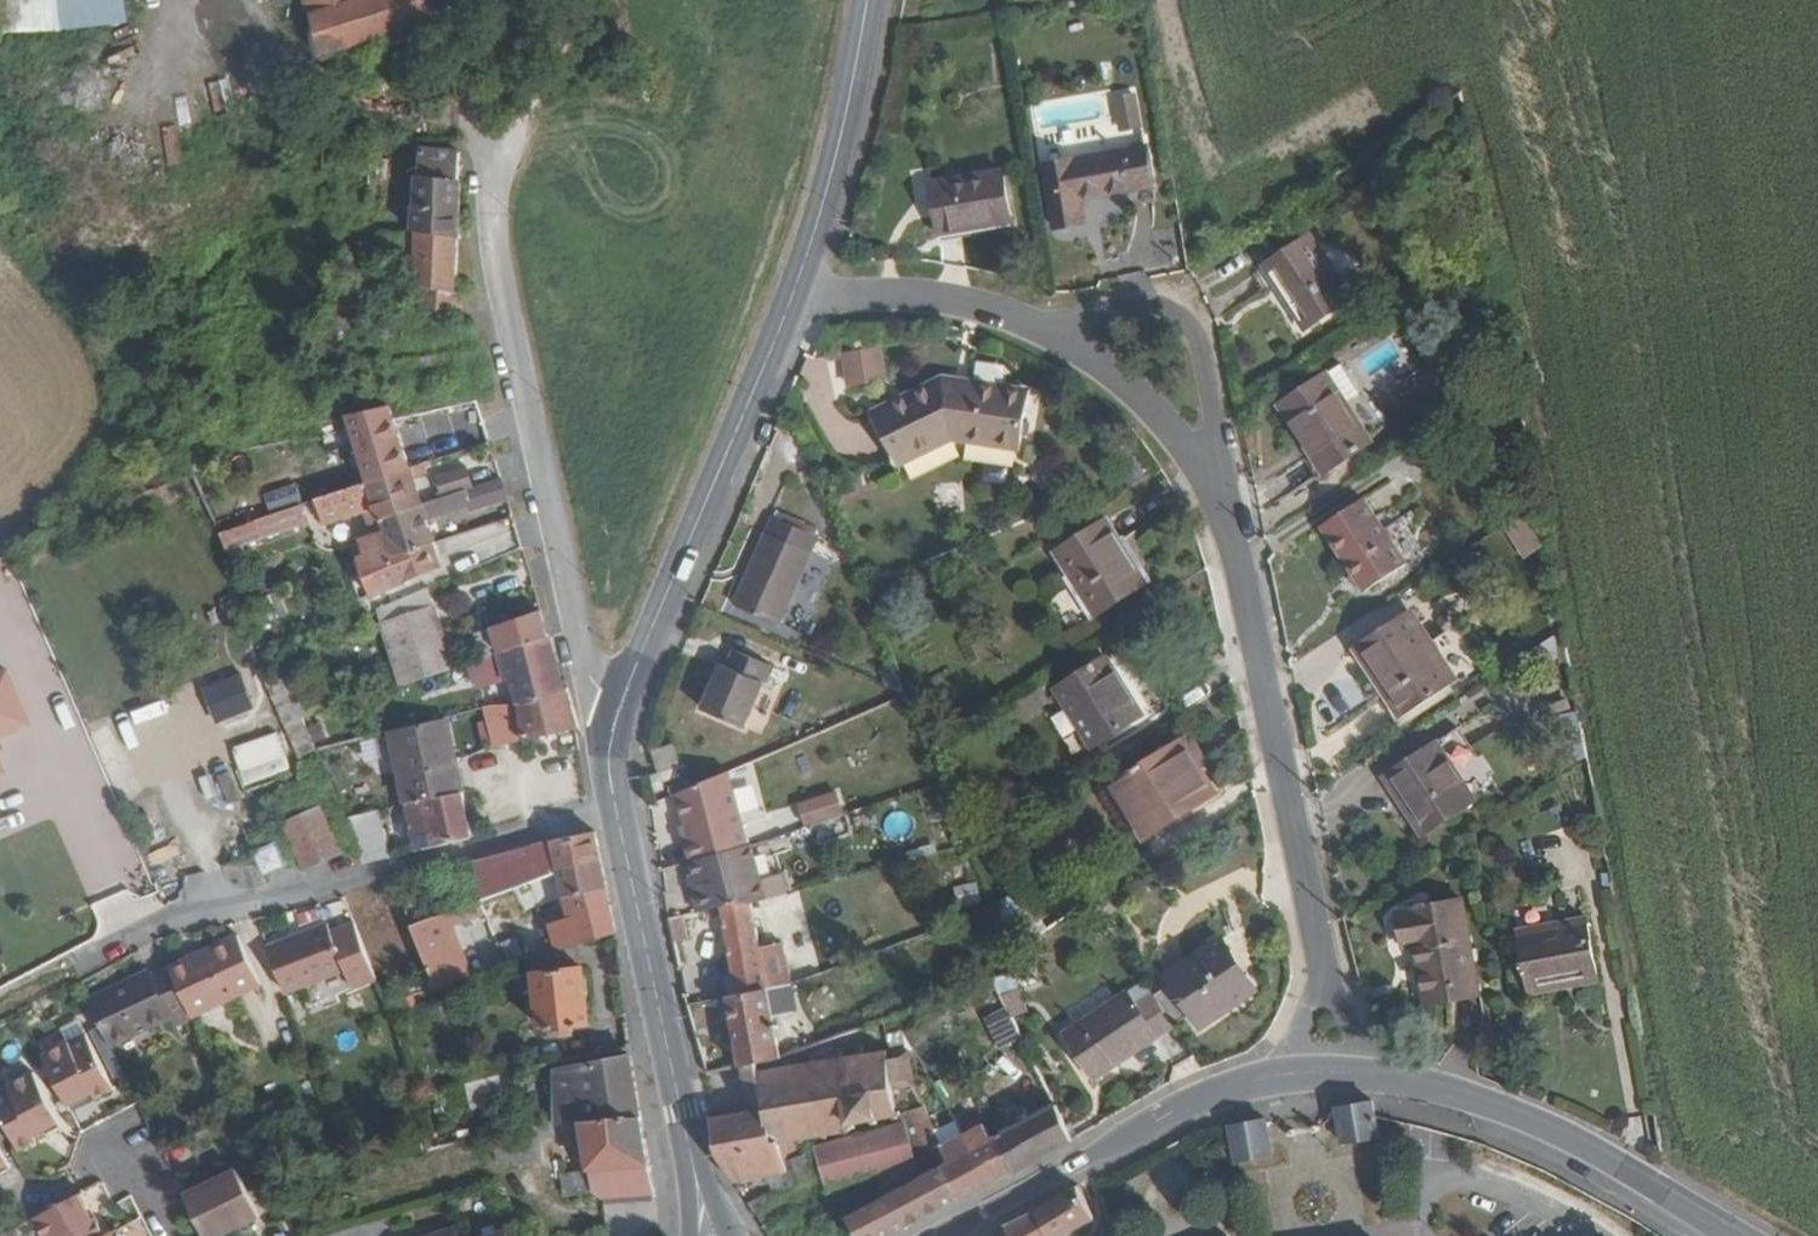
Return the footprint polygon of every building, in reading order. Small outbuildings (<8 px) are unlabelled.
[(13,33),(134,21),(132,0),(10,0),(13,33)] [(323,55),(440,18),(434,0),(307,0),(323,55)] [(1118,131),(1140,126),(1132,88),(1110,93),(1118,131)] [(1154,186),(1146,145),(1043,163),(1055,228),(1087,222),(1082,199),(1154,186)] [(460,152),(419,148),(418,206),(461,210),(460,152)] [(1013,222),(1004,169),(930,181),(940,234),(1013,222)] [(415,206),(414,230),(416,230),(460,237),(462,237),(461,210),(418,206),(415,206)] [(414,230),(381,232),(380,246),(405,247),(405,254),(414,255),(414,270),(409,270),(408,280),(413,281),(412,297),(381,307),(381,318),(382,329),(384,341),(398,340),(395,328),(425,320),(422,309),(464,316),(461,289),(457,289),(460,237),(416,230),(414,230)] [(1306,329),(1352,298),(1310,234),(1263,264),(1306,329)] [(837,350),(841,385),(883,380),(878,345),(837,350)] [(1347,403),(1362,393),(1342,363),(1327,373),(1347,403)] [(1362,448),(1372,442),(1347,403),(1327,373),(1279,404),(1325,473),(1335,466),(1362,448)] [(967,390),(969,383),(943,379),(931,385),(967,390)] [(1030,392),(1007,389),(969,383),(967,390),(931,385),(874,413),(899,462),(953,436),(990,442),(1021,447),(1030,392)] [(478,399),(451,405),(458,428),(458,429),(483,422),(478,399)] [(355,443),(368,482),(410,468),(398,433),(391,405),(349,414),(352,427),(357,443),(355,443)] [(437,434),(458,428),(451,405),(407,415),(410,427),(433,421),(437,434)] [(1345,481),(1371,463),(1362,448),(1335,466),(1345,481)] [(368,482),(316,500),(324,524),(376,507),(380,519),(423,504),(413,477),(427,471),(425,463),(410,468),(368,482)] [(467,467),(436,476),(443,498),(474,487),(467,467)] [(507,499),(500,478),(474,487),(443,498),(423,504),(380,519),(383,530),(392,556),(436,542),(427,518),(469,505),(471,511),(507,499)] [(298,481),(268,491),(274,509),(304,499),(298,481)] [(1364,591),(1408,563),(1365,498),(1321,526),(1364,591)] [(230,546),(313,528),(308,508),(225,526),(230,546)] [(1518,559),(1539,547),(1520,514),(1499,526),(1518,559)] [(780,624),(819,536),(773,515),(734,603),(780,624)] [(1095,616),(1149,581),(1107,517),(1053,551),(1095,616)] [(383,530),(358,538),(377,592),(444,568),(436,542),(392,556),(383,530)] [(0,589),(0,632),(33,618),(17,582),(0,589)] [(428,587),(378,607),(382,621),(434,604),(428,587)] [(434,604),(382,621),(403,684),(455,668),(434,604)] [(501,652),(549,636),(541,610),(493,626),(501,652)] [(1401,716),(1457,679),(1412,610),(1360,644),(1389,688),(1384,691),(1401,716)] [(549,636),(501,652),(506,679),(512,679),(519,703),(568,690),(565,680),(563,680),(549,636)] [(1384,691),(1389,688),(1360,644),(1355,647),(1384,691)] [(747,727),(773,665),(734,649),(727,665),(721,663),(702,708),(747,727)] [(1093,746),(1144,716),(1105,655),(1055,687),(1093,746)] [(0,674),(0,736),(30,723),(7,671),(0,674)] [(241,671),(206,687),(223,724),(259,708),(241,671)] [(519,703),(482,707),(493,747),(576,728),(576,732),(581,730),(568,690),(519,703)] [(447,716),(391,730),(406,803),(463,792),(447,716)] [(274,735),(234,750),(242,770),(281,755),(274,735)] [(1199,773),(1201,771),(1181,739),(1178,741),(1199,773)] [(1201,771),(1199,773),(1178,741),(1111,784),(1146,838),(1215,793),(1201,771)] [(1430,830),(1476,800),(1437,741),(1384,775),(1399,798),(1405,794),(1430,830)] [(660,773),(681,765),(674,744),(653,750),(660,773)] [(201,774),(210,805),(245,794),(236,764),(201,774)] [(681,845),(687,863),(737,850),(745,847),(725,773),(670,796),(681,828),(686,844),(681,845)] [(463,792),(406,803),(416,850),(472,836),(463,792)] [(1423,834),(1430,830),(1405,794),(1399,798),(1423,834)] [(323,805),(284,822),(306,871),(344,854),(323,805)] [(381,809),(345,818),(364,863),(391,857),(381,809)] [(681,828),(676,829),(681,845),(686,844),(681,828)] [(559,873),(558,870),(601,861),(595,831),(552,839),(515,850),(491,856),(502,894),(524,885),(559,873)] [(737,850),(687,863),(692,877),(696,891),(691,893),(697,913),(721,907),(751,903),(765,899),(748,846),(745,847),(737,850)] [(286,866),(279,849),(258,858),(265,874),(286,866)] [(607,886),(601,861),(558,870),(559,873),(563,896),(569,895),(607,886)] [(692,877),(686,879),(691,893),(696,891),(692,877)] [(607,886),(569,895),(575,916),(550,924),(557,949),(581,941),(616,929),(607,886)] [(1032,904),(1026,908),(1016,892),(996,905),(1015,950),(1047,929),(1032,904)] [(499,895),(481,900),(486,913),(504,907),(499,895)] [(1480,995),(1463,898),(1398,910),(1404,948),(1414,946),(1425,1004),(1480,995)] [(481,900),(456,910),(460,923),(486,913),(481,900)] [(754,1063),(780,1058),(767,989),(760,952),(751,903),(721,907),(737,993),(728,995),(740,1066),(741,1066),(754,1063)] [(456,910),(412,925),(436,985),(472,973),(452,926),(460,923),(456,910)] [(1571,986),(1600,981),(1588,916),(1518,929),(1527,984),(1569,975),(1571,986)] [(268,946),(286,993),(346,970),(353,988),(377,978),(354,921),(331,930),(328,922),(268,946)] [(194,1016),(262,984),(238,933),(170,965),(194,1016)] [(1201,1027),(1250,994),(1230,964),(1237,959),(1222,937),(1166,975),(1201,1027)] [(557,949),(533,957),(541,1028),(550,1028),(551,1037),(575,1035),(573,1024),(590,1022),(581,941),(557,949)] [(778,949),(760,952),(767,989),(785,986),(778,949)] [(1250,994),(1258,989),(1237,959),(1230,964),(1250,994)] [(132,983),(91,1002),(112,1046),(171,1017),(175,1025),(194,1016),(170,965),(152,973),(150,968),(129,978),(132,983)] [(1571,986),(1569,975),(1527,984),(1529,994),(1571,986)] [(132,983),(129,978),(88,997),(91,1002),(132,983)] [(1152,992),(1136,1003),(1128,991),(1064,1034),(1094,1079),(1174,1026),(1152,992)] [(1004,1046),(1023,1037),(1008,1006),(990,1014),(1004,1046)] [(1001,1048),(1004,1046),(990,1014),(985,1016),(1001,1048)] [(892,1051),(907,1049),(903,1030),(889,1035),(892,1051)] [(69,1041),(70,1044),(86,1035),(85,1033),(69,1041)] [(95,1097),(114,1087),(86,1035),(70,1044),(69,1041),(41,1055),(68,1105),(93,1092),(95,1097)] [(882,1052),(882,1053),(863,1056),(861,1045),(856,1045),(858,1057),(842,1060),(840,1048),(835,1049),(837,1061),(815,1065),(814,1058),(809,1059),(811,1066),(790,1069),(788,1063),(784,1063),(785,1071),(760,1075),(759,1069),(755,1070),(763,1105),(751,1108),(757,1144),(801,1137),(849,1130),(848,1123),(868,1120),(869,1124),(875,1123),(874,1119),(891,1116),(892,1121),(897,1120),(892,1089),(913,1085),(916,1085),(910,1048),(907,1049),(892,1051),(886,1052),(886,1051),(882,1052)] [(631,1055),(554,1070),(554,1076),(546,1075),(546,1091),(555,1091),(556,1122),(582,1121),(642,1117),(631,1055)] [(763,1105),(755,1070),(754,1063),(741,1066),(751,1108),(763,1105)] [(7,1085),(10,1090),(0,1095),(0,1113),(19,1149),(38,1139),(35,1134),(60,1121),(33,1071),(7,1085)] [(506,1071),(466,1083),(473,1107),(513,1096),(506,1071)] [(0,1088),(0,1095),(10,1090),(7,1085),(0,1088)] [(71,1110),(95,1097),(93,1092),(68,1105),(71,1110)] [(1016,1175),(1074,1140),(1055,1102),(996,1134),(1013,1170),(1016,1175)] [(1340,1148),(1379,1141),(1375,1118),(1373,1104),(1333,1111),(1340,1148)] [(711,1117),(717,1153),(757,1144),(751,1108),(711,1117)] [(936,1168),(949,1161),(941,1146),(923,1108),(908,1112),(936,1168)] [(642,1117),(582,1121),(590,1170),(593,1191),(602,1198),(656,1195),(642,1117)] [(35,1134),(38,1139),(62,1126),(60,1121),(35,1134)] [(916,1163),(905,1122),(817,1146),(827,1185),(828,1187),(875,1174),(916,1163)] [(1239,1171),(1279,1163),(1272,1123),(1232,1130),(1239,1171)] [(1013,1170),(996,1134),(991,1136),(984,1124),(941,1146),(949,1161),(936,1168),(922,1176),(885,1195),(847,1215),(859,1235),(888,1235),(961,1198),(1013,1170)] [(805,1153),(801,1137),(757,1144),(717,1153),(735,1180),(766,1175),(783,1171),(788,1170),(785,1160),(805,1153)] [(9,1163),(0,1146),(0,1168),(9,1163)] [(788,1186),(813,1177),(805,1153),(785,1160),(788,1170),(783,1171),(788,1186)] [(0,1168),(0,1175),(12,1169),(9,1163),(0,1168)] [(885,1195),(922,1176),(916,1163),(875,1174),(885,1195)] [(183,1194),(204,1235),(219,1235),(261,1216),(236,1168),(183,1194)] [(593,1191),(590,1170),(562,1173),(565,1194),(593,1191)] [(770,1183),(766,1175),(735,1180),(740,1188),(770,1183)] [(1093,1215),(1076,1185),(1035,1207),(1049,1235),(1056,1235),(1093,1215)] [(83,1191),(78,1193),(92,1218),(96,1216),(83,1191)] [(33,1217),(44,1235),(102,1235),(106,1234),(96,1216),(92,1218),(78,1193),(33,1217)] [(1035,1207),(1005,1223),(1010,1233),(1012,1235),(1049,1235),(1035,1207)] [(438,1232),(439,1235),(460,1235),(457,1226),(438,1232)] [(102,1235),(122,1235),(117,1228),(106,1234),(102,1235)]
